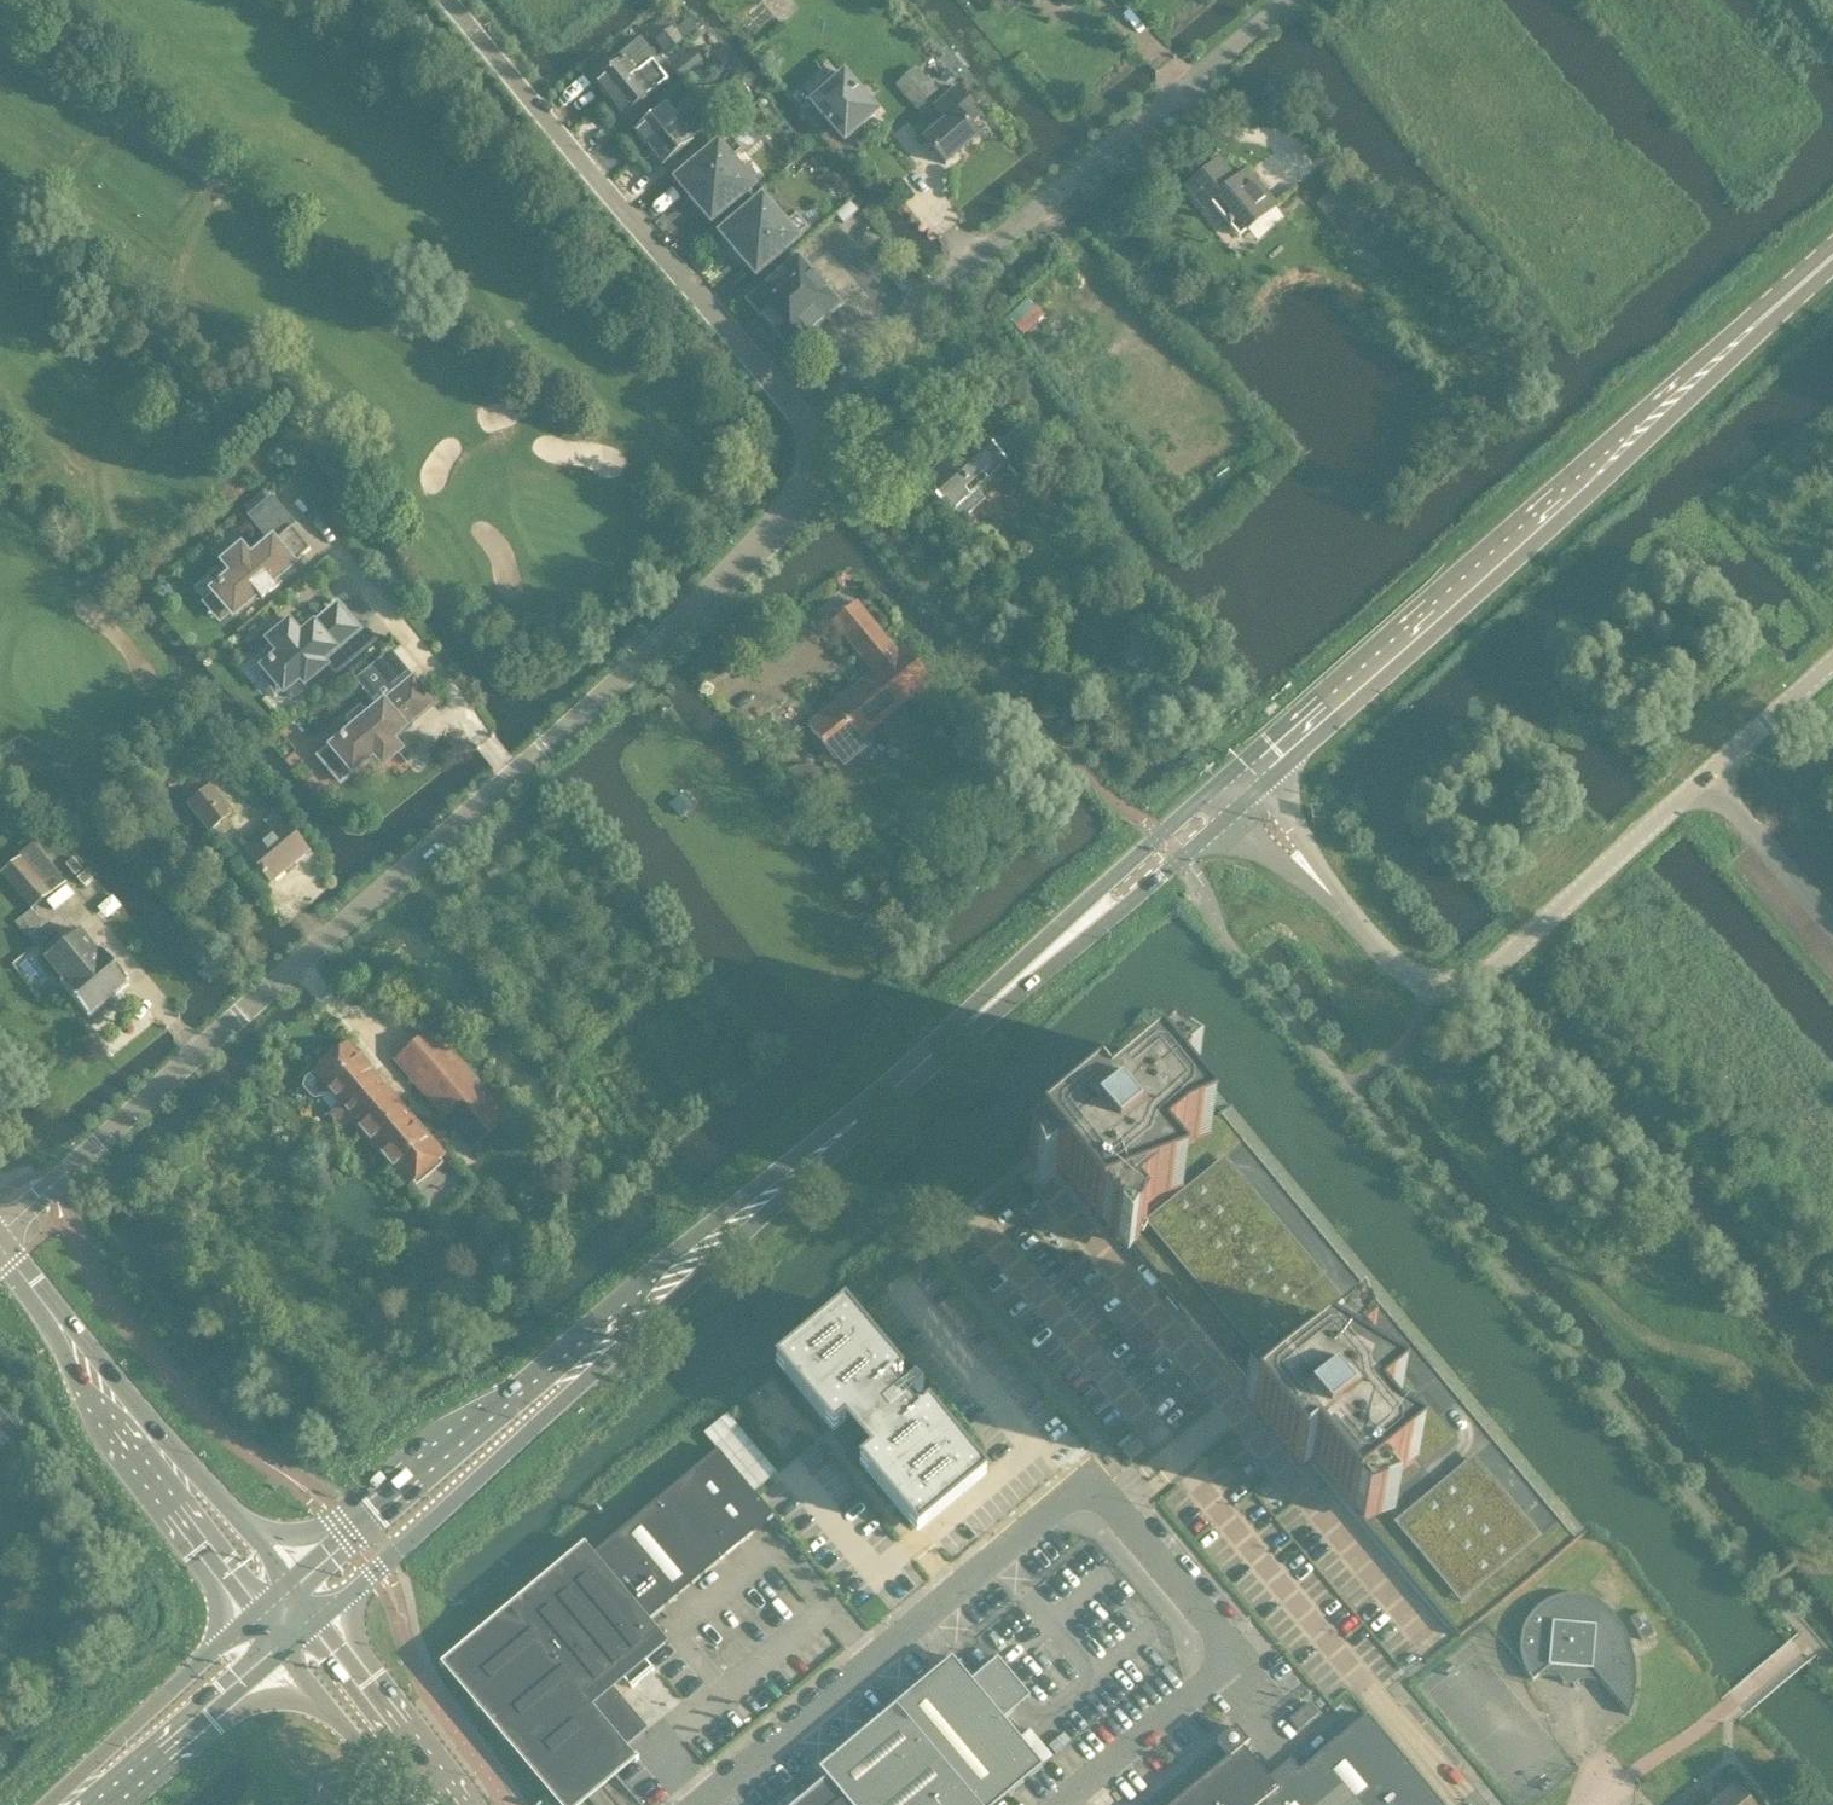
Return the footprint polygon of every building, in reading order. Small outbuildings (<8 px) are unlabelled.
[(666,56),(683,42),(665,18),(647,32),(666,56)] [(596,85),(609,101),(639,77),(637,74),(646,66),(647,67),(652,62),(656,59),(641,41),(620,57),(624,62),(596,85)] [(683,42),(666,56),(677,69),(694,55),(683,42)] [(635,133),(648,149),(705,103),(703,101),(738,73),(721,51),(703,66),(710,75),(693,88),(697,93),(675,110),(677,113),(672,117),(665,109),(635,133)] [(668,81),(652,62),(647,67),(646,66),(637,74),(639,77),(609,101),(623,118),(668,81)] [(895,86),(916,110),(938,91),(917,67),(895,86)] [(813,109),(841,140),(858,125),(861,129),(877,114),(865,100),(867,98),(861,92),(860,94),(843,76),(827,90),(830,94),(813,109)] [(936,106),(934,107),(948,122),(926,141),(925,139),(924,140),(946,164),(947,163),(946,162),(976,136),(977,137),(978,136),(968,124),(978,115),(979,117),(981,115),(957,88),(956,89),(957,90),(937,107),(936,106)] [(705,103),(648,149),(662,167),(692,142),(685,134),(712,112),(705,103)] [(744,152),(731,136),(678,181),(689,194),(687,196),(699,210),(701,208),(712,221),(752,187),(731,163),(744,152)] [(1185,189),(1202,210),(1210,204),(1238,238),(1277,208),(1247,172),(1236,181),(1219,161),(1185,189)] [(1317,206),(1346,239),(1372,217),(1343,184),(1317,206)] [(810,230),(797,214),(784,225),(763,200),(723,234),(733,247),(731,249),(743,263),(745,262),(756,275),(810,230)] [(848,206),(836,216),(843,224),(858,211),(851,203),(848,206)] [(841,307),(799,258),(748,302),(790,351),(841,307)] [(977,492),(1006,465),(1018,479),(1043,456),(1018,428),(994,450),(978,432),(964,444),(959,439),(949,447),(955,453),(921,484),(958,525),(984,501),(977,492)] [(225,612),(229,612),(232,616),(258,594),(263,599),(278,587),(273,581),(311,550),(292,528),(251,562),(241,551),(226,564),(235,575),(224,585),(222,583),(218,587),(220,588),(213,594),(216,597),(216,601),(225,612)] [(898,654),(856,603),(833,622),(875,673),(809,727),(842,768),(865,750),(858,740),(931,680),(905,648),(898,654)] [(270,665),(264,670),(267,674),(265,676),(277,691),(279,689),(283,693),(301,677),(305,683),(324,667),(320,662),(357,631),(338,609),(301,640),(290,627),(271,642),(282,655),(274,662),(272,661),(268,664),(270,665)] [(432,704),(413,682),(370,718),(361,707),(346,719),(355,730),(345,739),(344,737),(340,740),(341,742),(334,748),(337,752),(337,756),(346,766),(349,767),(353,771),(374,753),(383,764),(398,751),(389,740),(432,704)] [(819,812),(837,796),(828,785),(810,800),(819,812)] [(211,831),(232,813),(210,787),(189,805),(211,831)] [(272,832),(284,822),(275,813),(264,822),(272,832)] [(246,853),(271,883),(308,852),(284,822),(272,832),(246,853)] [(32,910),(65,885),(33,845),(19,856),(21,858),(0,874),(26,906),(19,911),(24,916),(10,927),(22,943),(44,925),(32,910)] [(73,859),(66,864),(75,875),(82,870),(73,859)] [(89,869),(78,879),(84,885),(95,876),(89,869)] [(61,984),(89,1018),(129,984),(101,951),(98,953),(80,931),(44,958),(64,982),(61,984)] [(395,1060),(473,1151),(510,1120),(432,1029),(395,1060)] [(409,1189),(447,1156),(389,1089),(387,1091),(348,1044),(314,1072),(315,1073),(307,1080),(305,1088),(314,1099),(322,1098),(330,1091),(342,1105),(330,1114),(344,1130),(353,1122),(409,1189)] [(1586,1529),(1584,1531),(1230,1107),(1232,1105),(1231,1103),(1229,1105),(1183,1051),(1186,1049),(1184,1047),(1105,1113),(1098,1104),(1096,1102),(1027,1159),(1034,1177),(1035,1176),(1041,1191),(1061,1176),(1116,1243),(1117,1242),(1127,1255),(1132,1246),(1226,1359),(1229,1357),(1228,1356),(1279,1313),(1299,1337),(1326,1315),(1344,1336),(1278,1390),(1272,1383),(1272,1384),(1262,1371),(1253,1385),(1252,1385),(1243,1401),(1300,1470),(1302,1468),(1302,1467),(1311,1460),(1459,1638),(1587,1531),(1586,1529)] [(844,1308),(776,1365),(833,1433),(849,1420),(851,1423),(852,1422),(873,1448),(873,1449),(875,1451),(859,1465),(917,1534),(985,1476),(928,1407),(916,1417),(915,1417),(890,1386),(902,1376),(844,1308)] [(1137,1440),(1122,1452),(1130,1462),(1145,1450),(1137,1440)] [(440,1664),(442,1667),(444,1666),(474,1702),(473,1703),(478,1709),(479,1708),(504,1737),(502,1738),(504,1741),(505,1739),(560,1804),(580,1804),(588,1799),(588,1798),(601,1787),(602,1786),(615,1775),(616,1775),(634,1760),(635,1762),(638,1759),(636,1756),(634,1757),(626,1748),(640,1736),(648,1729),(613,1687),(623,1678),(630,1686),(629,1686),(631,1689),(637,1684),(636,1682),(650,1671),(651,1673),(654,1670),(652,1668),(651,1668),(645,1660),(665,1644),(647,1622),(773,1518),(753,1494),(753,1493),(718,1450),(638,1517),(595,1553),(592,1556),(585,1548),(587,1546),(584,1543),(581,1546),(582,1547),(546,1578),(544,1576),(538,1581),(540,1583),(512,1606),(511,1604),(507,1607),(508,1609),(471,1640),(444,1663),(443,1661),(440,1664)] [(1524,1625),(1522,1629),(1521,1633),(1520,1637),(1520,1641),(1519,1646),(1519,1650),(1520,1654),(1521,1658),(1522,1662),(1523,1666),(1525,1670),(1527,1674),(1529,1677),(1532,1681),(1539,1675),(1540,1676),(1558,1677),(1562,1683),(1562,1684),(1574,1685),(1574,1684),(1579,1679),(1598,1681),(1599,1680),(1628,1716),(1629,1716),(1631,1710),(1632,1705),(1634,1699),(1635,1693),(1635,1687),(1636,1681),(1636,1675),(1635,1669),(1634,1658),(1633,1653),(1632,1648),(1630,1643),(1628,1638),(1626,1634),(1623,1629),(1620,1625),(1617,1621),(1614,1617),(1610,1613),(1606,1610),(1602,1606),(1598,1604),(1593,1601),(1589,1599),(1584,1597),(1579,1595),(1575,1595),(1570,1595),(1566,1595),(1561,1596),(1557,1597),(1553,1598),(1549,1600),(1545,1602),(1541,1604),(1537,1607),(1534,1610),(1531,1614),(1529,1617),(1526,1621),(1524,1625)] [(1640,1612),(1629,1619),(1642,1641),(1653,1634),(1640,1612)] [(1002,1800),(1042,1766),(1003,1719),(1018,1708),(1030,1697),(998,1658),(984,1670),(971,1680),(952,1658),(819,1769),(831,1783),(803,1804),(996,1804),(1002,1800)] [(1289,1720),(1298,1731),(1318,1714),(1309,1703),(1289,1720)] [(1366,1716),(1299,1771),(1291,1778),(1277,1790),(1251,1759),(1243,1749),(1249,1744),(1235,1728),(1216,1743),(1229,1758),(1173,1804),(1441,1804),(1366,1716)] [(1712,1804),(1751,1804),(1735,1785),(1712,1804)]
